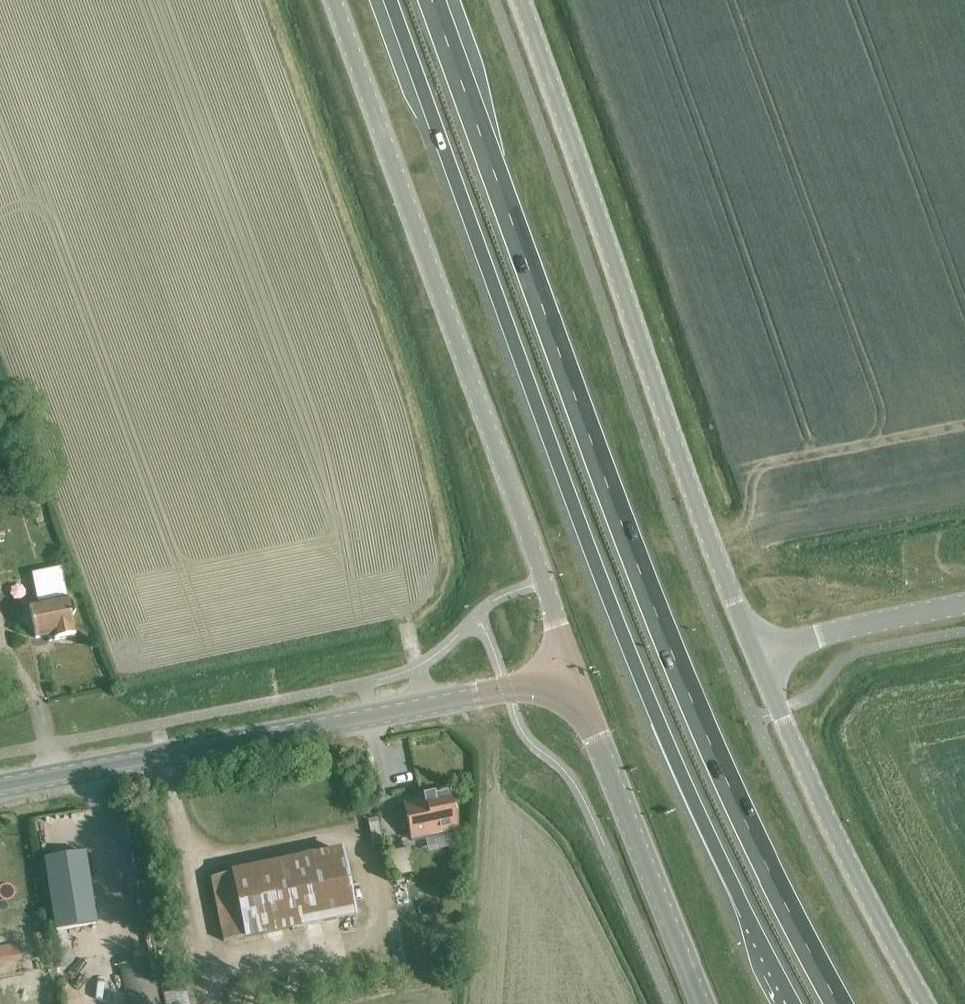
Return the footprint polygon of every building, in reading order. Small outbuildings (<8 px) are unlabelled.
[(73,620),(78,616),(76,605),(70,601),(65,578),(47,581),(51,601),(31,605),(38,639),(55,636),(57,642),(77,638),(73,620)] [(411,839),(427,836),(456,830),(448,793),(434,795),(433,798),(404,804),(411,839)] [(222,942),(354,915),(341,851),(209,878),(222,942)] [(55,931),(95,924),(84,853),(43,859),(55,931)] [(47,933),(36,935),(37,946),(49,944),(47,933)] [(0,949),(0,966),(10,964),(10,963),(7,947),(0,949)] [(128,1003),(160,1003),(153,957),(122,962),(128,1003)] [(163,989),(166,1003),(189,1003),(185,985),(163,989)]
